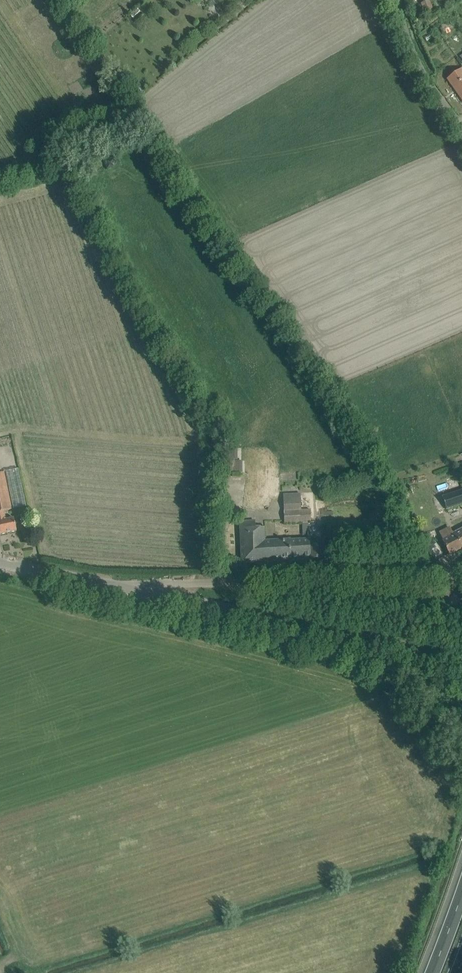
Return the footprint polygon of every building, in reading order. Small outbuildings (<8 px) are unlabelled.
[(429,0),(421,4),(426,16),(434,13),(429,0)] [(461,100),(461,69),(461,68),(447,79),(461,100)] [(238,448),(229,448),(229,460),(238,460),(238,448)] [(234,461),(226,461),(226,473),(234,473),(234,461)] [(234,473),(243,473),(243,461),(234,461),(234,473)] [(15,521),(14,516),(7,518),(6,513),(9,513),(8,510),(13,509),(5,472),(0,473),(0,534),(17,531),(15,521)] [(442,497),(446,509),(461,504),(461,490),(442,497)] [(284,494),(285,524),(311,523),(311,510),(293,511),(292,494),(284,494)] [(309,540),(289,541),(289,540),(265,542),(265,528),(255,529),(255,521),(239,522),(242,563),(290,560),(290,559),(310,558),(309,540)] [(453,534),(454,536),(442,541),(449,554),(461,548),(461,529),(453,534)] [(325,544),(325,538),(310,538),(310,540),(309,540),(310,558),(310,559),(323,558),(322,544),(325,544)]
